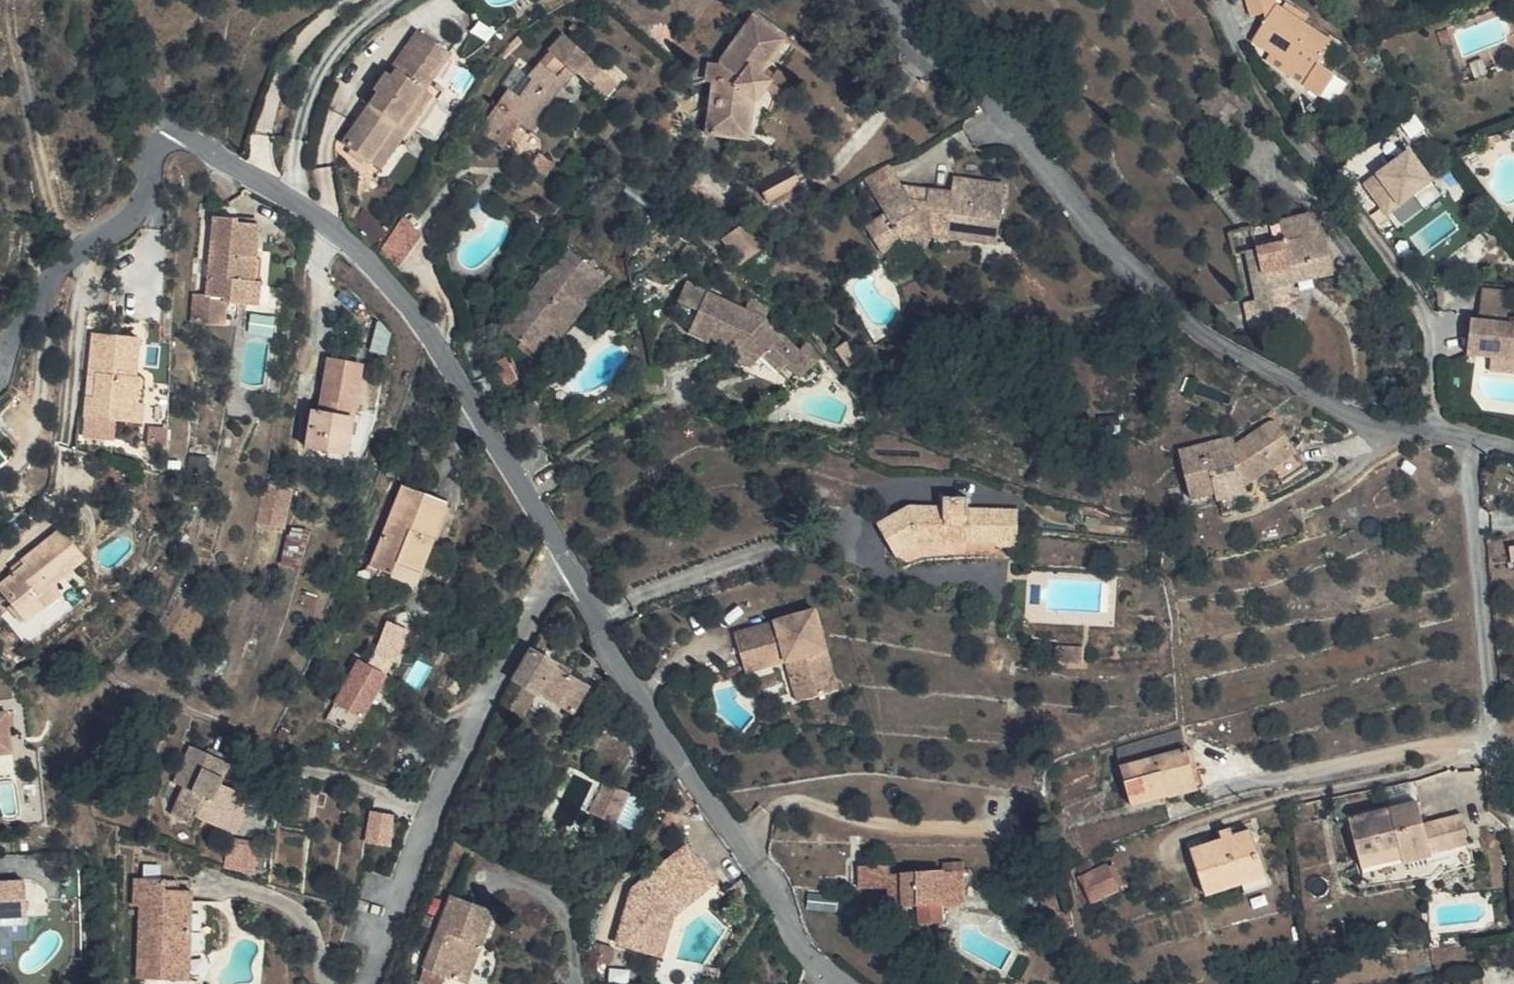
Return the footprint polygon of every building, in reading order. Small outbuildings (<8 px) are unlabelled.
[(1240,21),(1247,20),(1271,16),(1280,14),(1278,0),(1237,0),(1240,21)] [(1400,6),(1417,14),(1424,0),(1403,0),(1400,6)] [(1304,53),(1283,42),(1277,38),(1271,16),(1247,20),(1257,48),(1267,44),(1269,53),(1255,73),(1274,85),(1312,106),(1307,114),(1326,125),(1340,105),(1320,94),(1323,90),(1334,71),(1304,53)] [(1283,42),(1304,53),(1309,47),(1287,34),(1283,42)] [(431,51),(402,89),(409,94),(438,56),(431,51)] [(389,130),(383,126),(353,165),(377,183),(408,145),(419,154),(447,116),(436,108),(440,103),(462,73),(438,56),(409,94),(402,89),(387,109),(399,118),(389,130)] [(779,136),(786,124),(775,117),(782,107),(803,74),(770,57),(742,101),(742,113),(743,128),(734,128),(735,178),(774,178),(775,138),(777,135),(779,136)] [(517,139),(514,143),(537,164),(540,161),(547,168),(597,115),(617,132),(637,111),(586,64),(545,108),(554,117),(538,134),(534,130),(520,142),(517,139)] [(1334,71),(1323,90),(1336,98),(1351,74),(1337,67),(1334,71)] [(1312,106),(1274,85),(1271,92),(1307,114),(1312,106)] [(374,119),(383,126),(389,130),(399,118),(387,109),(383,107),(374,119)] [(786,124),(794,114),(782,107),(775,117),(786,124)] [(794,114),(805,121),(809,114),(797,108),(794,114)] [(731,127),(734,128),(743,128),(742,113),(730,113),(731,127)] [(794,114),(786,124),(799,131),(805,121),(794,114)] [(521,182),(537,164),(514,143),(497,161),(521,182)] [(408,145),(377,183),(390,192),(415,160),(419,154),(408,145)] [(1365,179),(1397,227),(1446,194),(1414,147),(1365,179)] [(615,210),(618,205),(613,189),(612,187),(601,201),(615,210)] [(913,213),(915,212),(900,187),(876,204),(891,227),(913,213)] [(618,205),(624,196),(613,189),(618,205)] [(773,206),(783,228),(820,212),(809,190),(773,206)] [(913,213),(891,227),(889,228),(899,243),(879,256),(896,282),(918,268),(923,276),(946,261),(1010,263),(1013,202),(962,201),(962,215),(938,213),(937,229),(923,228),(913,213)] [(915,212),(913,213),(923,228),(937,229),(938,213),(915,212)] [(402,218),(382,253),(403,265),(424,231),(402,218)] [(216,226),(215,272),(224,272),(223,284),(215,284),(214,304),(233,305),(232,272),(229,227),(216,226)] [(233,313),(253,312),(254,290),(259,290),(260,267),(260,234),(238,233),(237,227),(229,227),(232,272),(233,305),(233,313)] [(753,289),(780,270),(763,243),(735,263),(753,289)] [(1301,248),(1304,268),(1343,261),(1329,243),(1301,248)] [(1252,278),(1264,276),(1276,274),(1273,252),(1249,256),(1252,278)] [(951,270),(946,261),(923,276),(918,268),(896,282),(908,298),(951,270)] [(1350,296),(1343,261),(1304,268),(1276,274),(1264,276),(1274,325),(1262,328),(1266,355),(1301,349),(1292,301),(1327,295),(1327,300),(1350,296)] [(269,267),(260,267),(259,290),(254,290),(253,312),(269,313),(269,267)] [(215,272),(215,284),(223,284),(224,272),(215,272)] [(562,358),(571,365),(578,370),(625,308),(584,277),(521,359),(545,378),(562,358)] [(1483,286),(1483,315),(1506,315),(1506,286),(1483,286)] [(1292,301),(1301,349),(1311,347),(1306,311),(1351,303),(1350,296),(1327,300),(1327,295),(1292,301)] [(233,305),(214,304),(200,304),(199,336),(232,337),(233,305)] [(826,393),(811,379),(774,348),(779,339),(759,329),(754,337),(703,310),(692,328),(712,339),(700,361),(724,374),(727,367),(751,381),(751,388),(754,393),(759,395),(765,394),(770,391),(775,386),(794,402),(801,394),(815,406),(826,393)] [(1491,359),(1513,365),(1513,361),(1513,330),(1498,326),(1491,359)] [(655,357),(648,347),(639,353),(646,363),(655,357)] [(88,438),(135,441),(136,417),(141,418),(143,394),(137,394),(140,355),(94,352),(91,394),(102,396),(100,422),(89,421),(88,438)] [(1513,400),(1513,365),(1491,359),(1483,357),(1475,391),(1494,396),(1513,400)] [(334,358),(324,410),(314,408),(307,445),(347,452),(363,364),(334,358)] [(811,379),(826,393),(831,386),(817,374),(811,379)] [(136,417),(135,441),(150,441),(152,395),(143,394),(141,418),(136,417)] [(801,394),(794,402),(809,414),(815,406),(801,394)] [(1494,396),(1491,410),(1513,416),(1513,400),(1494,396)] [(1191,487),(1194,540),(1249,536),(1248,531),(1297,518),(1287,479),(1247,491),(1246,482),(1191,487)] [(294,498),(265,491),(252,531),(283,539),(294,498)] [(410,499),(380,582),(425,597),(454,515),(410,499)] [(911,566),(933,556),(961,557),(960,563),(1013,566),(1013,571),(1032,573),(1035,534),(989,531),(989,524),(968,523),(967,530),(929,529),(900,542),(911,566)] [(307,549),(309,531),(291,529),(289,547),(307,549)] [(21,580),(25,586),(14,595),(0,606),(0,619),(22,645),(42,630),(34,619),(47,608),(83,579),(60,549),(21,580)] [(10,589),(14,595),(25,586),(21,580),(10,589)] [(56,620),(47,608),(34,619),(42,630),(56,620)] [(743,650),(750,676),(789,667),(793,683),(803,680),(814,723),(847,714),(826,630),(743,650)] [(531,654),(513,687),(536,701),(539,697),(573,716),(586,689),(554,671),(555,667),(531,654)] [(361,656),(326,715),(356,733),(391,674),(361,656)] [(753,692),(793,683),(789,667),(750,676),(753,692)] [(803,725),(814,723),(803,680),(793,683),(803,725)] [(526,721),(536,701),(513,687),(503,708),(526,721)] [(0,744),(0,788),(15,787),(13,767),(22,766),(21,743),(0,744)] [(1127,800),(1131,812),(1195,792),(1186,760),(1121,780),(1127,800)] [(181,762),(165,800),(172,804),(162,831),(181,841),(184,830),(221,846),(237,808),(212,798),(220,779),(181,762)] [(13,767),(15,787),(22,786),(22,766),(13,767)] [(608,774),(587,806),(613,820),(632,788),(608,774)] [(367,841),(393,845),(398,813),(372,808),(367,841)] [(1409,834),(1348,847),(1360,898),(1391,892),(1395,894),(1461,878),(1453,849),(1414,858),(1409,834)] [(618,943),(661,956),(674,909),(715,875),(690,844),(634,886),(618,943)] [(1254,852),(1234,858),(1236,866),(1228,869),(1196,878),(1210,920),(1246,910),(1271,901),(1254,852)] [(1226,861),(1228,869),(1236,866),(1234,858),(1226,861)] [(895,909),(925,908),(945,908),(967,908),(967,900),(966,878),(966,862),(944,863),(944,873),(893,874),(893,867),(890,865),(863,865),(865,891),(895,890),(895,909)] [(1083,878),(1093,899),(1124,886),(1114,865),(1083,878)] [(31,903),(29,875),(0,877),(0,904),(31,903)] [(674,909),(661,956),(668,957),(679,915),(721,882),(715,875),(674,909)] [(470,983),(482,954),(474,951),(478,941),(486,944),(499,910),(453,893),(425,968),(448,976),(470,983)] [(113,922),(123,922),(123,983),(174,983),(174,965),(172,905),(140,905),(140,894),(113,894),(113,922)] [(172,894),(140,894),(140,905),(172,905),(172,894)] [(31,903),(0,904),(0,911),(31,909),(31,903)] [(945,908),(925,908),(925,923),(945,923),(945,908)] [(186,920),(173,920),(174,965),(187,964),(186,920)] [(613,964),(618,943),(597,938),(595,960),(613,964)] [(482,954),(486,944),(478,941),(474,951),(482,954)] [(425,968),(420,982),(425,983),(445,983),(448,976),(425,968)]
